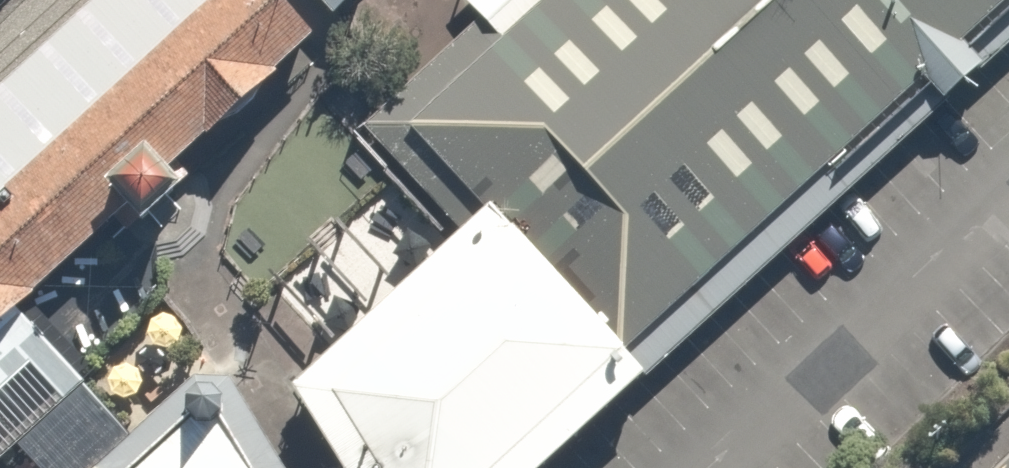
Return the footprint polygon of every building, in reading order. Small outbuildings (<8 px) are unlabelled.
[(32,305),(39,299),(37,297),(131,210),(149,229),(170,210),(189,193),(172,175),(210,141),(212,143),(282,79),(279,76),(317,42),(278,0),(220,0),(0,202),(0,335),(32,305)] [(220,0),(101,0),(0,94),(0,202),(220,0)] [(335,21),(359,0),(317,0),(335,21)] [(466,238),(495,212),(629,356),(828,173),(836,182),(933,94),(946,107),(984,72),(969,58),(1008,21),(1008,0),(552,0),(502,45),(482,22),(366,127),(466,238)] [(482,22),(502,45),(552,0),(461,0),(482,22)] [(969,58),(984,72),(1008,49),(1008,21),(969,58)] [(651,380),(946,107),(933,94),(836,182),(828,173),(629,356),(651,380)] [(343,467),(555,467),(651,380),(629,356),(495,212),(466,238),(453,250),(340,354),(297,394),(343,467)] [(18,449),(84,388),(98,375),(86,362),(32,305),(0,335),(0,466),(18,449)] [(233,383),(221,382),(198,381),(133,440),(102,467),(158,467),(200,430),(196,426),(196,411),(209,401),(223,403),(233,413),(233,428),(230,430),(253,467),(284,467),(233,383)] [(18,449),(37,467),(102,467),(133,440),(84,388),(18,449)] [(158,467),(253,467),(230,430),(233,428),(233,413),(223,403),(209,401),(196,411),(196,426),(200,430),(158,467)]
